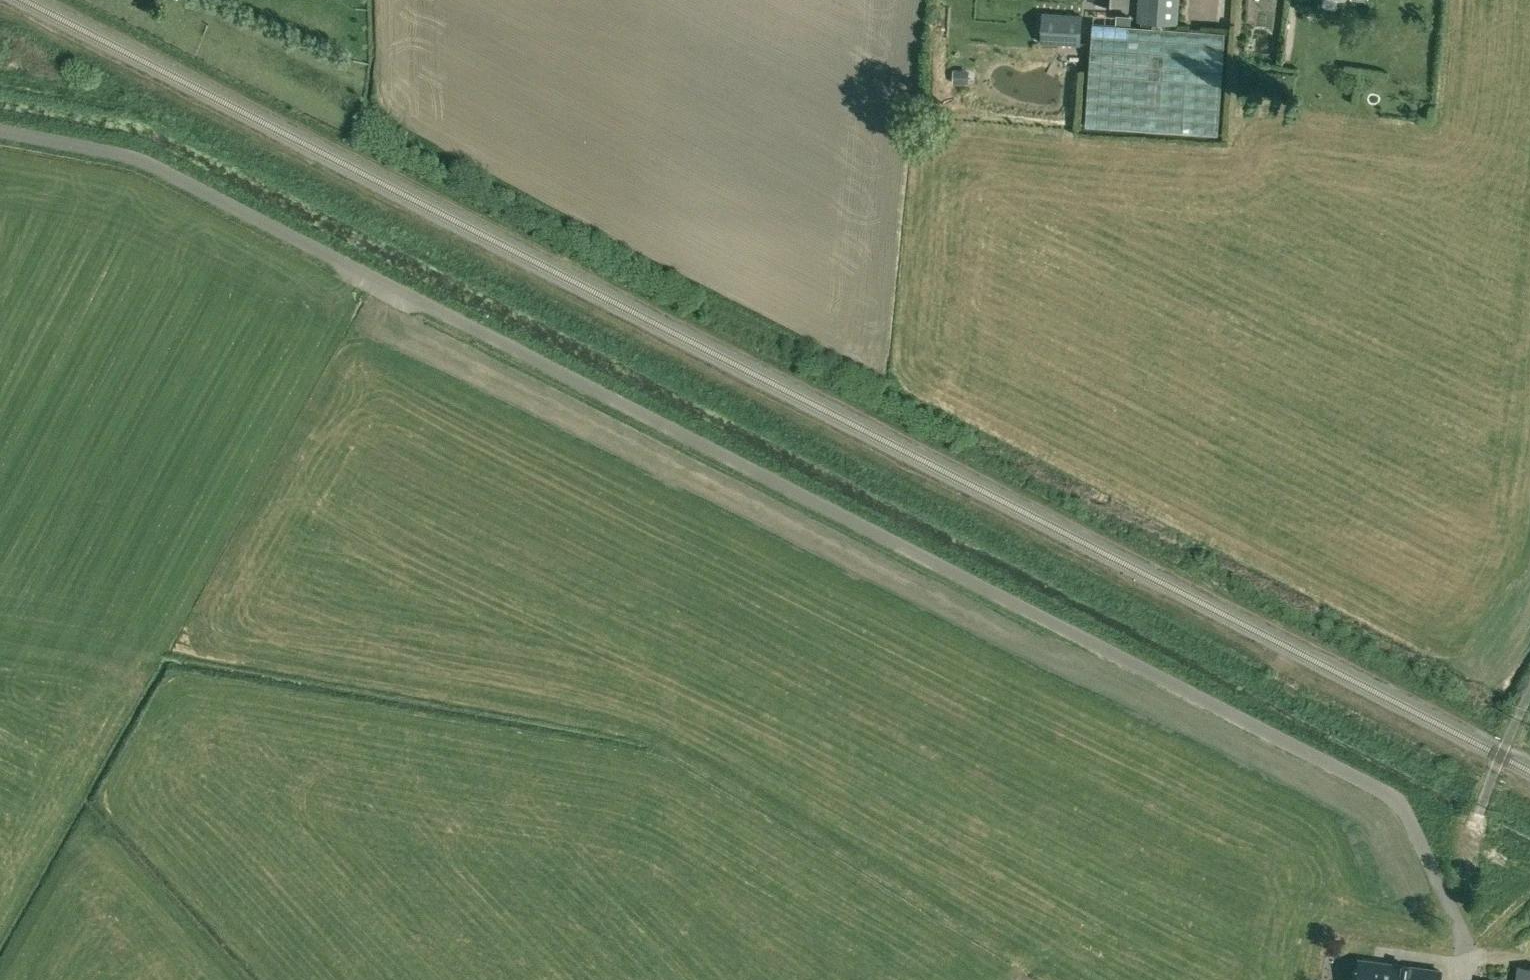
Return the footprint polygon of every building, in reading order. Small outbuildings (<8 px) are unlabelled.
[(1165,23),(1178,24),(1179,0),(1138,0),(1136,21),(1152,22),(1165,23)] [(1225,0),(1210,0),(1210,14),(1225,14),(1225,0)] [(1242,8),(1279,9),(1279,0),(1242,0),(1242,8)] [(1041,42),(1078,45),(1080,15),(1043,13),(1041,42)] [(1165,28),(1165,23),(1152,22),(1152,28),(1092,23),(1085,126),(1218,135),(1225,33),(1165,28)] [(964,82),(964,70),(952,70),(952,82),(964,82)] [(1383,962),(1382,963),(1360,960),(1357,979),(1439,979),(1441,970),(1383,962)] [(1517,965),(1515,979),(1529,979),(1529,967),(1517,965)]
